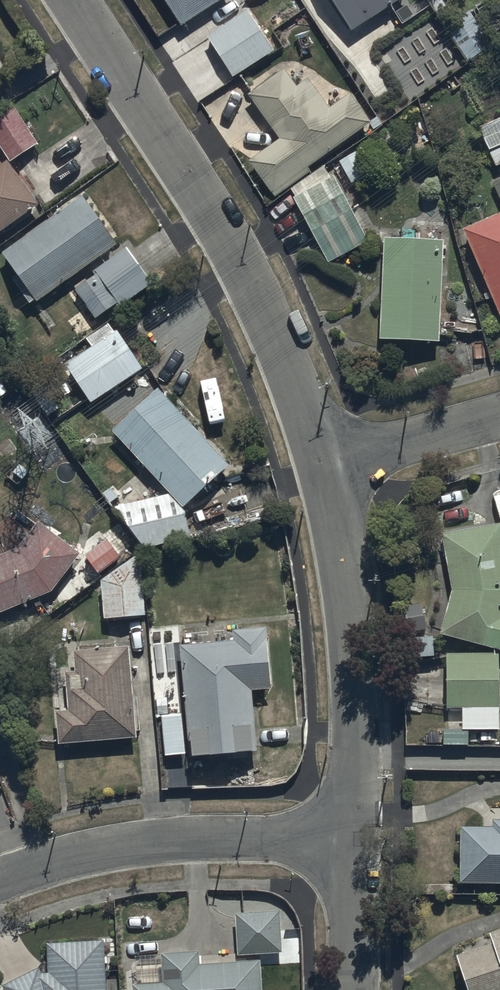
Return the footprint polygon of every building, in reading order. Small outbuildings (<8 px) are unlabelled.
[(182,23),(217,0),(166,0),(182,23)] [(207,34),(233,74),(274,48),(259,24),(264,21),(254,6),(264,0),(246,0),(250,6),(207,34)] [(350,27),(392,0),(333,0),(350,27)] [(9,66),(0,54),(0,72),(9,66)] [(371,118),(350,90),(331,104),(308,74),(298,82),(284,63),(246,92),(278,135),(247,158),(276,195),(311,168),(309,166),(371,118)] [(14,101),(0,109),(0,139),(12,158),(39,141),(14,101)] [(479,121),(497,162),(499,161),(499,112),(479,121)] [(367,170),(356,150),(338,159),(350,180),(367,170)] [(40,201),(7,157),(0,162),(0,229),(40,201)] [(369,239),(334,174),(331,175),(324,163),(291,186),(296,194),(293,196),(327,261),(369,239)] [(492,176),(499,195),(499,172),(492,176)] [(38,295),(40,298),(120,239),(83,189),(3,249),(20,271),(12,278),(29,302),(38,295)] [(462,227),(499,316),(499,211),(462,227)] [(440,336),(443,234),(383,232),(380,334),(440,336)] [(154,282),(127,243),(72,281),(96,316),(120,300),(123,303),(154,282)] [(145,365),(118,324),(114,327),(110,321),(89,335),(94,342),(66,360),(93,400),(145,365)] [(158,382),(111,427),(184,504),(231,460),(158,382)] [(166,496),(116,505),(145,544),(193,534),(188,511),(170,515),(166,496)] [(0,553),(0,610),(54,587),(81,549),(40,517),(19,545),(0,553)] [(450,586),(439,630),(499,645),(499,517),(442,531),(450,586)] [(110,535),(87,554),(102,570),(105,616),(148,613),(143,552),(124,554),(110,535)] [(235,637),(181,641),(189,753),(259,748),(254,688),(274,686),(270,634),(269,634),(268,623),(234,626),(235,637)] [(138,734),(130,643),(75,648),(76,667),(67,668),(70,707),(58,708),(60,740),(138,734)] [(499,648),(445,650),(446,706),(462,705),(462,725),(444,726),(444,743),(470,742),(469,726),(499,726),(499,691),(499,648)] [(461,879),(499,879),(499,816),(492,816),(492,823),(461,822),(461,879)] [(281,908),(236,910),(239,953),(284,950),(281,908)] [(456,952),(467,989),(499,989),(499,925),(490,928),(493,941),(456,952)] [(48,938),(50,970),(45,970),(40,963),(2,984),(5,989),(110,989),(108,936),(48,938)] [(133,950),(134,989),(265,989),(264,956),(202,959),(202,947),(133,950)]
